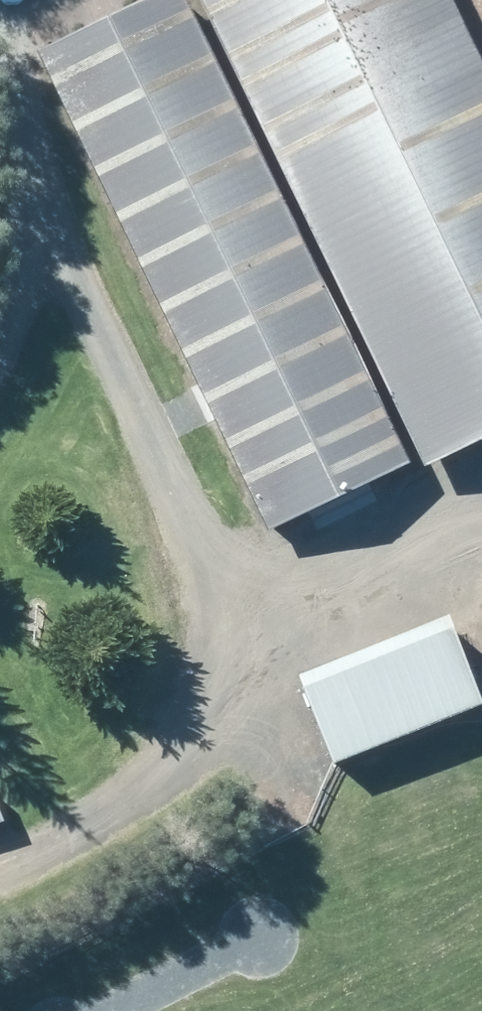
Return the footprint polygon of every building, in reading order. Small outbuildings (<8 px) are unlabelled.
[(217,0),(121,0),(55,31),(273,497),(418,430),(217,0)] [(447,429),(481,412),(481,0),(241,0),(447,429)] [(330,765),(481,706),(481,705),(452,629),(299,688),(330,765)]
